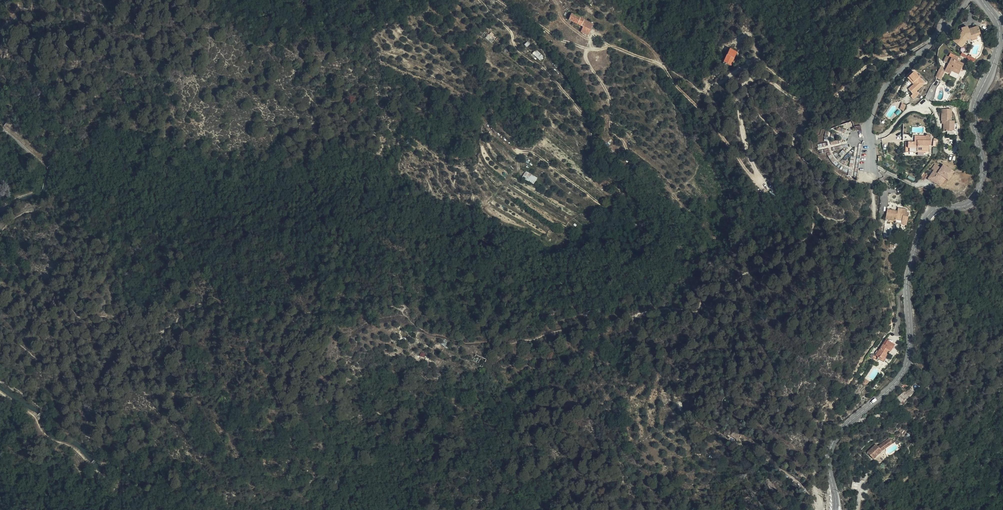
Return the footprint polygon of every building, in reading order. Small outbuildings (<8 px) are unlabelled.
[(554,1),(551,6),(565,14),(568,9),(554,1)] [(596,24),(575,13),(574,12),(570,17),(583,24),(581,28),(590,33),(596,24)] [(976,35),(980,33),(977,27),(968,30),(967,27),(961,29),(961,31),(961,33),(959,35),(956,39),(955,38),(952,42),(961,48),(967,40),(971,39),(976,37),(976,35)] [(494,38),(488,33),(484,37),(490,42),(494,38)] [(536,49),(532,53),(541,60),(543,58),(542,57),(543,56),(536,49)] [(729,61),(736,65),(742,52),(735,49),(729,61)] [(958,75),(960,72),(961,69),(963,65),(956,62),(958,58),(950,54),(948,58),(945,63),(948,64),(946,69),(951,72),(958,75)] [(940,80),(944,72),(942,71),(944,68),(941,66),(935,77),(940,80)] [(925,83),(920,78),(918,76),(914,72),(909,76),(915,83),(914,84),(909,89),(913,94),(911,96),(914,99),(919,93),(917,90),(925,83)] [(954,135),(953,124),(953,121),(951,121),(951,110),(942,110),(941,121),(942,122),(945,121),(945,124),(943,124),(944,132),(947,132),(947,135),(954,135)] [(930,147),(930,142),(926,142),(917,141),(917,143),(906,143),(905,153),(916,153),(916,152),(928,153),(928,147),(930,147)] [(807,157),(805,160),(813,166),(815,163),(807,157)] [(945,173),(950,177),(953,173),(943,166),(941,169),(935,164),(933,168),(935,169),(934,171),(928,179),(936,184),(945,173)] [(528,172),(525,178),(535,184),(539,178),(528,172)] [(947,181),(950,177),(945,173),(936,184),(939,186),(945,179),(947,181)] [(906,225),(908,215),(906,215),(906,213),(907,210),(898,209),(897,212),(897,214),(895,213),(895,211),(887,210),(885,220),(896,222),(896,220),(896,219),(902,220),(901,221),(901,224),(906,225)] [(890,352),(894,345),(886,340),(875,356),(879,358),(879,357),(884,360),(887,355),(886,354),(888,351),(890,352)] [(489,358),(488,357),(479,353),(476,357),(478,358),(477,360),(486,364),(489,358)] [(908,397),(912,393),(910,390),(905,394),(904,393),(897,398),(901,402),(908,397)] [(226,397),(223,393),(218,398),(224,405),(229,400),(226,397)] [(734,433),(730,438),(737,441),(738,439),(745,443),(747,440),(739,434),(734,433)] [(881,450),(892,443),(889,439),(878,445),(876,444),(867,451),(873,458),(882,451),(881,450)]
